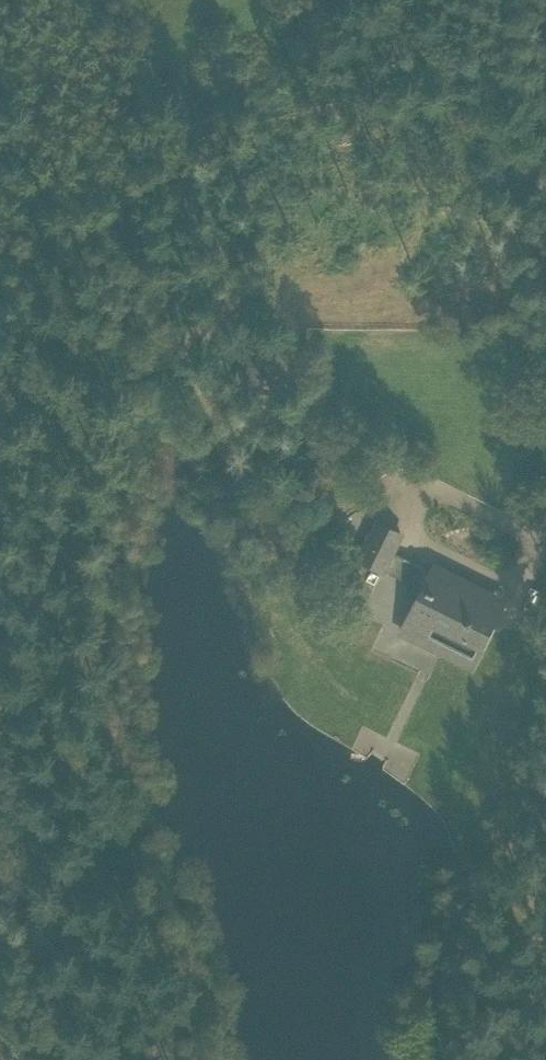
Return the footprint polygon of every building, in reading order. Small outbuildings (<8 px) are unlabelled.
[(369,541),(358,562),(382,574),(393,552),(402,534),(382,524),(378,522),(369,541)] [(421,589),(402,626),(474,663),(490,629),(499,611),(500,609),(452,585),(456,577),(435,566),(432,571),(414,562),(405,581),(421,589)]
